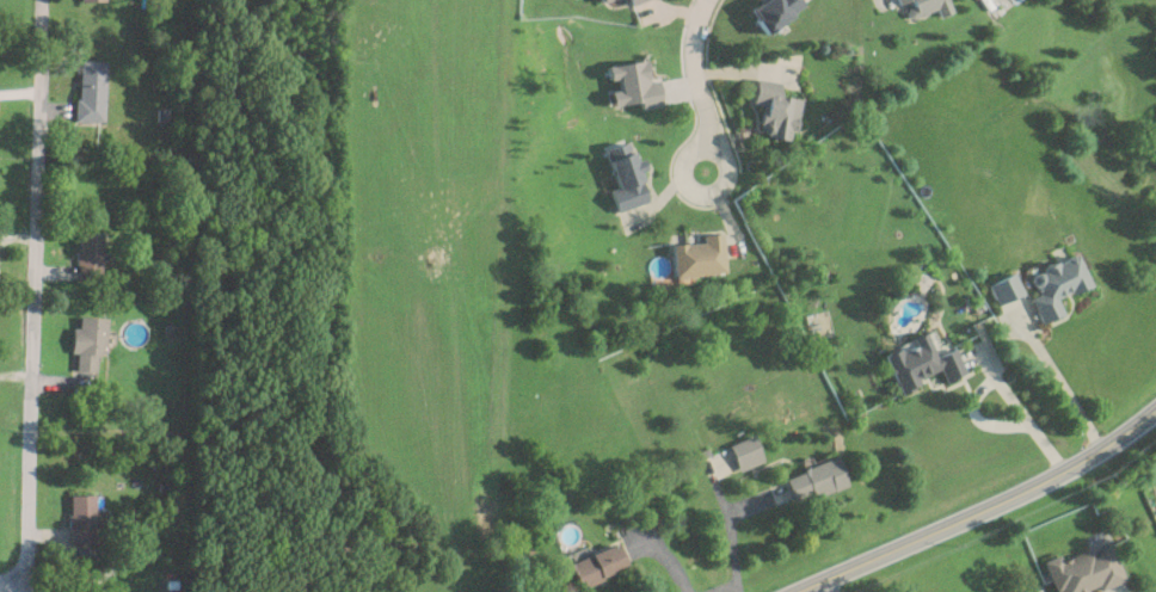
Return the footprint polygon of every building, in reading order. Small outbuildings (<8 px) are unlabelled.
[(931,8),(935,17),(948,12),(944,0),(879,0),(883,10),(899,2),(905,18),(931,8)] [(79,118),(106,118),(106,58),(79,58),(79,118)] [(798,99),(774,95),(776,81),(749,79),(746,104),(758,105),(756,135),(793,140),(798,99)] [(616,210),(644,201),(627,150),(599,159),(616,210)] [(103,229),(78,229),(78,277),(103,277),(103,229)] [(696,241),(666,243),(668,276),(721,273),(719,233),(696,234),(696,241)] [(1068,245),(1050,251),(1053,261),(1023,272),(1032,295),(1027,297),(1037,322),(1058,314),(1052,297),(1083,286),(1068,245)] [(994,306),(1019,292),(1008,272),(983,285),(994,306)] [(106,353),(107,315),(80,314),(80,326),(74,326),(73,351),(79,351),(79,376),(97,376),(97,352),(106,353)] [(936,372),(940,382),(960,374),(951,346),(930,354),(923,334),(878,351),(892,389),(936,372)] [(734,471),(760,461),(749,436),(724,445),(734,471)] [(842,485),(832,458),(779,476),(788,504),(842,485)] [(72,494),(72,542),(98,542),(98,494),(72,494)] [(1108,542),(1059,560),(1058,554),(1040,560),(1052,591),(1091,591),(1123,581),(1108,542)] [(623,567),(613,543),(566,565),(577,588),(623,567)]
